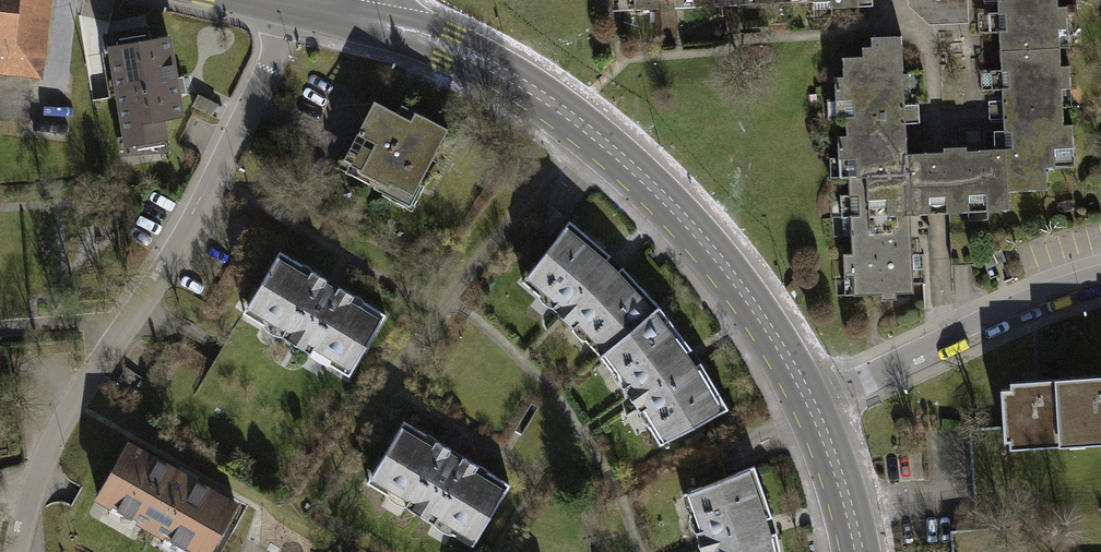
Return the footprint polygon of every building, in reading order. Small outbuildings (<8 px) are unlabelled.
[(35,70),(42,0),(0,0),(0,66),(35,70)] [(656,0),(633,0),(634,10),(656,10),(656,0)] [(907,6),(929,24),(969,23),(968,0),(907,0),(907,6)] [(997,1),(997,5),(998,12),(999,31),(1000,51),(1060,47),(1059,30),(1068,29),(1067,6),(1058,6),(1057,0),(997,0),(997,1)] [(989,31),(999,31),(998,12),(988,12),(989,31)] [(1068,47),(1068,29),(1059,30),(1060,47),(1068,47)] [(148,35),(117,40),(120,53),(113,54),(126,135),(133,134),(135,148),(166,143),(162,116),(180,113),(177,94),(186,93),(183,76),(175,78),(168,38),(149,41),(148,35)] [(848,158),(848,176),(907,173),(907,153),(905,123),(904,105),(904,97),(904,86),(909,86),(909,73),(903,73),(901,36),(871,37),(871,47),(862,47),(863,56),(843,57),(843,76),(835,77),(836,98),(836,99),(844,99),(845,117),(846,135),(837,136),(838,157),(838,159),(848,158)] [(1061,65),(1060,47),(1000,51),(1001,69),(1002,89),(1002,100),(1003,108),(1003,119),(1004,130),(1005,149),(1007,191),(1009,191),(1048,190),(1046,168),(1055,167),(1055,166),(1055,148),(1074,147),(1073,125),(1064,125),(1063,107),(1062,89),(1071,89),(1069,66),(1061,65)] [(1002,89),(1001,69),(991,70),(992,89),(1002,89)] [(1062,89),(1063,107),(1072,106),(1071,89),(1062,89)] [(836,99),(836,98),(827,99),(828,118),(845,117),(844,99),(836,99)] [(1003,108),(1002,100),(989,101),(990,119),(1003,119),(1003,108)] [(375,102),(345,159),(361,167),(360,171),(388,186),(390,183),(413,194),(448,128),(402,104),(397,113),(375,102)] [(919,104),(904,105),(905,123),(919,123),(919,104)] [(1005,149),(1004,130),(994,130),(995,149),(1005,149)] [(943,152),(907,153),(907,173),(848,176),(849,195),(840,195),(841,218),(850,217),(852,253),(843,254),(844,276),(845,276),(853,276),(854,294),(854,295),(881,294),(881,300),(897,299),(896,293),(914,293),(913,284),(932,283),(931,254),(930,225),(921,218),(920,214),(946,213),(970,211),(969,203),(986,202),(986,211),(1010,210),(1009,191),(1007,191),(1005,149),(995,149),(967,151),(966,146),(944,147),(943,152)] [(1055,148),(1055,166),(1075,166),(1074,147),(1055,148)] [(838,159),(838,157),(830,157),(831,177),(848,176),(848,158),(838,159)] [(589,237),(569,221),(528,275),(562,305),(556,310),(571,324),(576,318),(606,350),(659,306),(641,287),(635,293),(623,280),(611,267),(597,255),(584,243),(589,237)] [(986,267),(1004,259),(1000,250),(982,258),(986,267)] [(308,342),(353,368),(385,315),(363,301),(359,308),(349,302),(353,295),(339,287),(336,290),(324,283),(326,279),(312,270),(307,277),(298,272),(302,265),(280,251),(247,305),(291,331),(287,338),(304,349),(308,342)] [(845,294),(854,294),(853,276),(845,276),(845,294)] [(659,306),(606,350),(633,385),(626,390),(638,406),(644,402),(667,441),(728,409),(715,387),(708,390),(699,375),(689,361),(679,346),(668,332),(674,327),(659,306)] [(1011,380),(1011,388),(1100,382),(1100,375),(1011,380)] [(1011,388),(1001,388),(1004,441),(1010,441),(1100,435),(1100,382),(1011,388)] [(404,421),(372,475),(415,501),(411,508),(428,519),(432,512),(477,538),(510,484),(487,471),(483,478),(473,472),(477,465),(463,456),(461,460),(449,452),(450,449),(436,440),(432,447),(422,442),(426,435),(404,421)] [(1010,441),(1010,448),(1100,442),(1100,435),(1010,441)] [(235,504),(128,444),(98,497),(196,551),(208,551),(235,504)] [(754,466),(691,491),(705,534),(698,536),(702,551),(772,551),(771,543),(766,527),(761,510),(755,493),(763,490),(754,466)]
